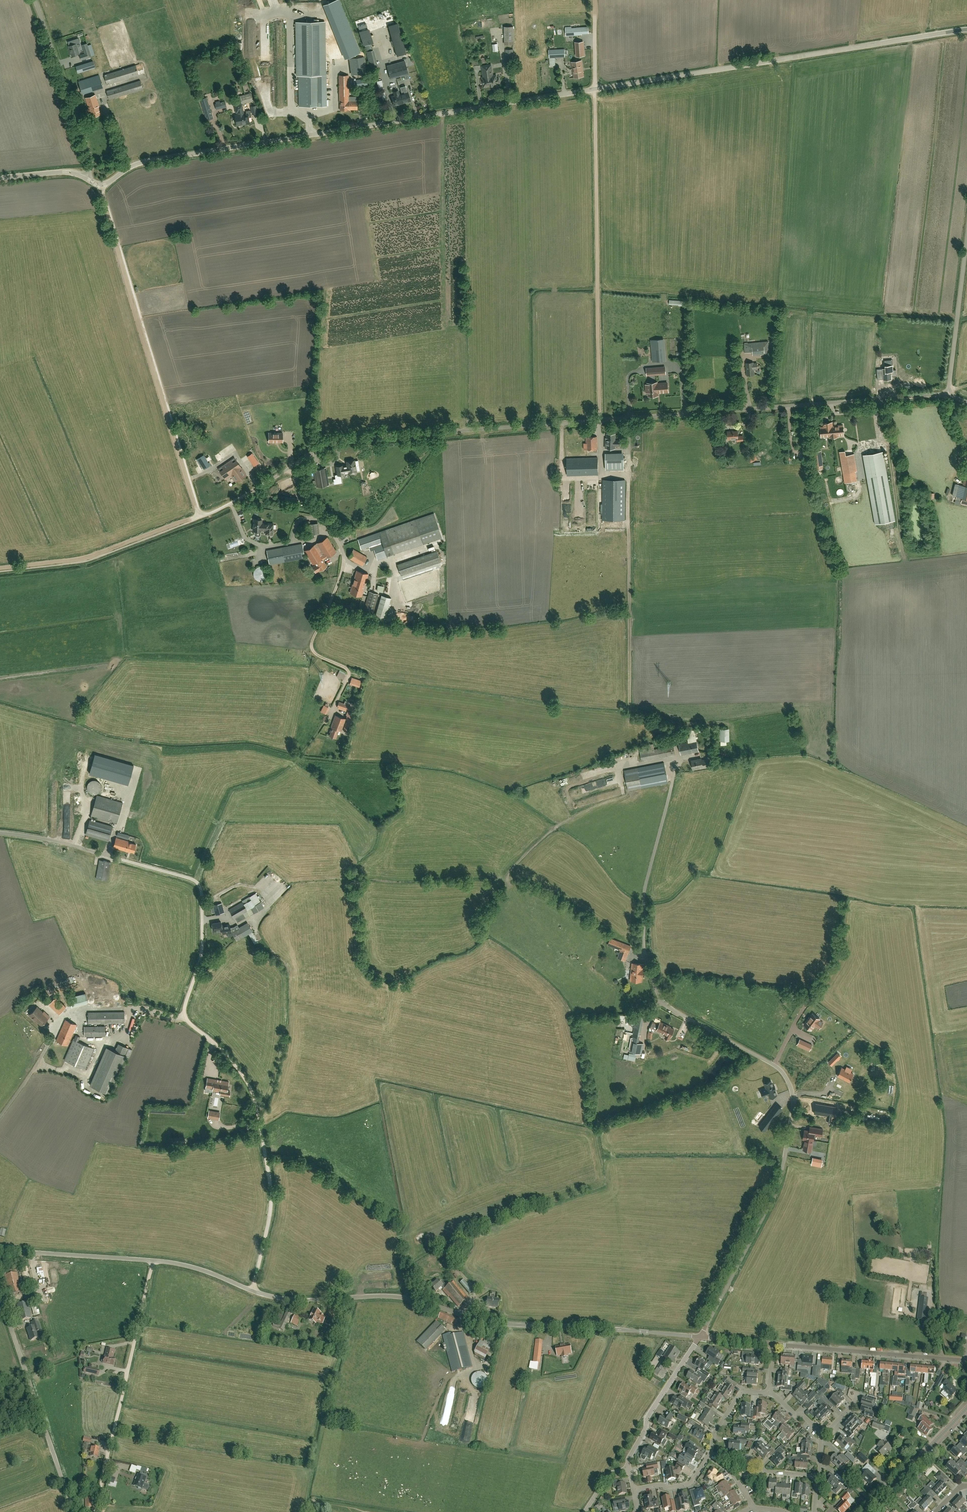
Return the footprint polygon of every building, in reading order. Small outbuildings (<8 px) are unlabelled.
[(299,75),(299,106),(326,106),(324,21),(295,22),(296,75),(299,75)] [(505,27),(505,45),(514,45),(513,26),(505,27)] [(566,29),(566,36),(581,35),(581,34),(589,33),(588,28),(566,29)] [(328,42),(330,57),(352,54),(351,41),(347,42),(347,40),(328,42)] [(584,42),(576,42),(577,56),(585,55),(584,42)] [(72,56),(79,54),(76,44),(68,46),(72,56)] [(82,45),(85,53),(79,55),(81,60),(91,57),(87,44),(82,45)] [(549,50),(549,58),(565,57),(564,49),(549,50)] [(368,51),(372,68),(379,67),(375,50),(368,51)] [(351,58),(352,75),(367,74),(366,58),(351,58)] [(387,65),(388,70),(389,72),(390,79),(404,75),(408,74),(406,68),(406,65),(404,60),(387,65)] [(78,73),(95,68),(93,61),(76,66),(78,73)] [(574,78),(584,76),(581,61),(571,62),(574,78)] [(139,75),(136,65),(104,75),(107,85),(139,75)] [(482,66),(482,68),(484,77),(482,78),(484,87),(490,85),(491,86),(494,86),(493,85),(498,84),(497,83),(500,83),(499,79),(497,79),(496,75),(493,76),(491,65),(482,66)] [(339,75),(339,98),(339,103),(340,103),(340,110),(348,110),(348,109),(357,109),(357,101),(349,101),(348,75),(339,75)] [(83,94),(103,88),(99,76),(79,83),(83,94)] [(367,78),(361,79),(354,80),(355,87),(368,86),(367,78)] [(140,81),(106,91),(109,100),(143,89),(140,81)] [(401,99),(402,103),(406,102),(406,103),(411,102),(410,98),(409,98),(408,92),(407,92),(406,86),(400,87),(402,94),(401,94),(402,99),(401,99)] [(391,96),(394,105),(402,103),(401,99),(402,99),(401,94),(399,94),(398,90),(394,92),(395,95),(391,96)] [(242,103),(254,100),(251,93),(240,96),(241,101),(238,101),(239,104),(235,105),(236,113),(237,113),(238,115),(235,115),(237,126),(249,123),(248,117),(251,117),(250,110),(246,111),(246,113),(244,114),(243,108),(242,103)] [(92,116),(100,114),(98,107),(99,106),(95,95),(85,98),(89,109),(90,109),(92,116)] [(201,100),(206,119),(207,121),(213,119),(207,98),(201,100)] [(259,108),(258,105),(250,106),(252,115),(257,114),(256,109),(259,108)] [(652,362),(666,361),(664,339),(651,340),(652,362)] [(766,354),(769,353),(768,341),(747,343),(744,344),(745,353),(752,352),(753,355),(766,354)] [(754,374),(754,370),(755,368),(757,368),(757,363),(753,363),(753,362),(746,363),(747,375),(754,374)] [(884,379),(891,378),(891,370),(888,370),(887,366),(885,366),(885,370),(883,370),(884,379)] [(647,375),(652,375),(666,374),(665,367),(646,368),(647,375)] [(658,393),(659,393),(668,392),(667,383),(657,384),(657,382),(648,383),(648,384),(645,385),(646,393),(648,393),(649,396),(658,395),(658,393)] [(230,438),(245,427),(240,420),(225,431),(230,438)] [(838,436),(838,435),(843,435),(842,425),(833,426),(832,422),(828,423),(828,430),(833,429),(834,437),(838,436)] [(828,430),(828,423),(823,423),(824,427),(821,427),(821,437),(829,436),(829,437),(834,437),(833,429),(828,430)] [(728,439),(737,439),(737,441),(743,441),(743,436),(738,436),(737,431),(731,432),(731,431),(727,432),(728,439)] [(191,436),(195,448),(204,445),(200,433),(191,436)] [(246,444),(261,466),(277,456),(262,433),(246,444)] [(282,433),(278,433),(273,433),(269,433),(269,442),(282,442),(282,433)] [(214,439),(225,457),(231,453),(220,434),(216,436),(217,437),(214,439)] [(606,438),(606,441),(605,448),(615,448),(615,445),(620,445),(620,441),(615,441),(615,434),(607,434),(607,438),(606,438)] [(586,450),(597,449),(597,436),(586,437),(586,450)] [(213,447),(206,452),(214,462),(220,458),(213,447)] [(243,457),(248,453),(245,449),(239,452),(243,457)] [(821,451),(812,452),(814,466),(823,465),(821,451)] [(895,521),(883,451),(863,455),(875,524),(895,521)] [(843,473),(857,471),(854,454),(841,456),(840,453),(842,453),(841,452),(840,452),(843,473)] [(625,453),(606,453),(607,470),(615,470),(615,471),(625,471),(625,453)] [(203,469),(209,465),(203,455),(197,459),(203,469)] [(236,482),(246,475),(234,458),(218,469),(225,479),(231,475),(236,482)] [(598,458),(567,459),(567,476),(598,475),(598,458)] [(356,475),(356,472),(354,460),(346,462),(347,465),(341,467),(342,473),(348,472),(349,477),(356,475)] [(316,487),(329,485),(326,467),(313,470),(316,487)] [(625,520),(625,480),(603,480),(603,520),(625,520)] [(959,485),(956,496),(963,498),(962,501),(966,502),(966,487),(959,485)] [(286,496),(276,495),(275,502),(296,504),(297,497),(286,496)] [(434,513),(415,519),(358,539),(361,549),(368,546),(370,550),(374,549),(377,560),(387,556),(442,537),(434,513)] [(273,524),(263,523),(262,523),(262,520),(261,520),(260,519),(258,519),(257,519),(254,519),(253,531),(261,531),(261,530),(266,530),(266,534),(273,535),(273,524)] [(315,538),(314,534),(319,534),(318,523),(308,524),(308,531),(302,532),(303,539),(315,538)] [(342,539),(347,534),(337,524),(332,529),(342,539)] [(888,548),(892,548),(891,539),(896,539),(895,529),(890,529),(891,533),(887,534),(888,548)] [(326,558),(337,552),(328,537),(305,551),(313,564),(315,563),(316,564),(312,567),(316,573),(320,570),(320,571),(327,566),(323,560),(326,558)] [(270,564),(305,558),(302,544),(267,550),(270,564)] [(362,566),(367,557),(353,549),(349,558),(362,566)] [(440,562),(436,551),(397,565),(401,576),(440,562)] [(267,578),(268,576),(269,574),(268,571),(267,569),(265,568),(263,567),(261,566),(258,567),(256,568),(255,570),(254,573),(254,575),(255,577),(256,579),(258,581),(261,581),(263,581),(265,580),(267,578)] [(370,580),(371,576),(368,575),(368,574),(356,571),(349,593),(361,596),(366,578),(370,580)] [(363,611),(373,613),(378,594),(369,591),(363,611)] [(381,595),(375,614),(385,617),(391,598),(381,595)] [(359,687),(361,681),(351,678),(349,684),(359,687)] [(354,707),(346,704),(338,702),(336,707),(347,710),(344,718),(346,718),(347,719),(344,728),(348,730),(354,712),(352,712),(354,707)] [(320,710),(323,712),(327,714),(331,707),(324,703),(320,710)] [(346,718),(344,718),(335,715),(331,728),(332,728),(330,732),(331,732),(330,736),(337,738),(339,730),(341,731),(346,718)] [(719,741),(721,741),(721,745),(726,745),(726,741),(730,741),(729,729),(719,729),(719,741)] [(675,741),(676,733),(671,734),(671,736),(662,738),(664,746),(673,744),(672,741),(675,741)] [(681,755),(699,752),(696,740),(679,744),(681,755)] [(95,754),(89,773),(128,785),(133,765),(95,754)] [(703,768),(709,766),(708,759),(701,761),(701,759),(691,761),(693,769),(703,767),(703,768)] [(628,791),(642,788),(668,783),(664,763),(624,771),(628,791)] [(584,785),(586,793),(608,788),(607,783),(603,784),(601,777),(599,777),(601,782),(584,785)] [(102,788),(102,787),(102,785),(101,784),(101,783),(100,781),(99,781),(97,780),(96,779),(94,779),(93,780),(91,780),(90,781),(89,781),(88,782),(88,784),(87,785),(87,787),(87,788),(88,790),(88,791),(89,792),(90,793),(91,793),(93,794),(94,794),(96,794),(98,793),(99,793),(100,792),(101,791),(101,789),(102,788)] [(117,823),(123,803),(97,795),(91,816),(117,823)] [(85,834),(108,841),(112,826),(90,820),(85,834)] [(134,852),(136,844),(129,842),(129,841),(116,837),(113,847),(128,852),(129,851),(134,852)] [(93,865),(93,855),(79,854),(79,865),(93,865)] [(107,880),(111,862),(99,860),(96,878),(107,880)] [(272,877),(268,885),(277,889),(279,886),(283,888),(285,883),(272,877)] [(241,901),(242,902),(229,909),(234,919),(236,918),(237,922),(253,913),(264,907),(261,902),(260,902),(255,893),(241,901)] [(215,915),(224,913),(222,903),(213,905),(215,915)] [(217,931),(222,930),(222,934),(231,933),(229,925),(222,926),(221,922),(213,923),(214,931),(217,930),(217,931)] [(239,928),(232,932),(236,941),(247,935),(251,933),(253,932),(247,922),(239,927),(239,928)] [(618,957),(625,960),(631,946),(610,938),(608,944),(621,949),(618,957)] [(642,982),(643,971),(644,964),(632,963),(630,981),(642,982)] [(85,993),(67,998),(70,1007),(88,1002),(85,993)] [(59,1000),(56,997),(49,1003),(53,1007),(59,1000)] [(41,1027),(47,1021),(39,1013),(40,1013),(36,1009),(29,1016),(34,1022),(35,1021),(41,1027)] [(125,1012),(88,1012),(88,1023),(125,1023),(125,1012)] [(812,1014),(804,1024),(811,1030),(815,1025),(816,1026),(819,1028),(823,1023),(820,1021),(819,1020),(820,1019),(812,1014)] [(637,1016),(630,1052),(641,1054),(643,1044),(639,1043),(644,1018),(637,1016)] [(68,1044),(77,1025),(65,1020),(56,1041),(67,1046),(68,1044)] [(661,1023),(657,1030),(667,1035),(665,1038),(669,1039),(670,1036),(671,1037),(674,1030),(667,1027),(668,1026),(661,1023)] [(105,1026),(84,1027),(84,1036),(105,1036),(105,1026)] [(84,1069),(93,1048),(78,1042),(80,1037),(76,1036),(66,1061),(84,1069)] [(800,1040),(797,1045),(803,1048),(809,1051),(812,1045),(806,1042),(803,1041),(800,1040),(800,1039),(800,1040)] [(118,1044),(115,1051),(107,1047),(90,1085),(107,1094),(128,1048),(118,1044)] [(807,1050),(798,1063),(821,1078),(825,1072),(832,1077),(837,1070),(807,1050)] [(839,1058),(841,1056),(837,1053),(831,1059),(829,1062),(832,1065),(835,1062),(837,1060),(839,1058)] [(860,1070),(865,1068),(861,1058),(856,1060),(860,1070)] [(874,1070),(886,1070),(887,1059),(874,1059),(874,1070)] [(842,1068),(838,1076),(849,1082),(853,1074),(850,1072),(845,1070),(842,1068)] [(206,1087),(205,1090),(212,1091),(213,1090),(216,1091),(221,1092),(220,1094),(229,1096),(230,1091),(227,1091),(229,1082),(207,1078),(206,1087)] [(764,1089),(761,1090),(763,1096),(767,1095),(769,1094),(770,1097),(777,1095),(775,1090),(776,1089),(775,1085),(773,1086),(771,1081),(764,1083),(766,1088),(764,1089)] [(828,1086),(823,1084),(819,1098),(822,1098),(818,1113),(822,1114),(824,1107),(830,1109),(833,1098),(830,1097),(831,1094),(834,1095),(836,1089),(833,1088),(835,1084),(829,1082),(828,1086)] [(839,1086),(833,1104),(838,1106),(844,1088),(839,1086)] [(800,1113),(811,1117),(816,1102),(805,1098),(800,1113)] [(778,1114),(772,1110),(759,1127),(765,1131),(778,1114)] [(803,1139),(813,1141),(814,1135),(821,1136),(823,1129),(814,1128),(814,1132),(804,1130),(803,1139)] [(813,1141),(803,1139),(805,1139),(804,1150),(811,1151),(813,1141)] [(22,1292),(17,1273),(10,1274),(6,1260),(0,1262),(0,1274),(6,1296),(22,1292)] [(446,1270),(442,1266),(441,1263),(436,1267),(424,1277),(429,1283),(446,1270)] [(458,1307),(468,1298),(454,1282),(447,1287),(441,1281),(440,1282),(438,1280),(431,1286),(435,1292),(441,1287),(444,1289),(443,1290),(448,1297),(449,1296),(458,1307)] [(460,1282),(466,1290),(469,1294),(473,1291),(464,1280),(460,1282)] [(497,1307),(499,1299),(487,1298),(486,1306),(497,1307)] [(920,1298),(917,1320),(924,1321),(925,1314),(924,1314),(926,1299),(920,1298)] [(20,1321),(32,1318),(28,1302),(17,1305),(20,1321)] [(320,1314),(321,1313),(314,1309),(309,1320),(316,1323),(317,1321),(322,1324),(326,1317),(320,1314)] [(455,1325),(457,1319),(438,1311),(436,1316),(438,1316),(438,1318),(455,1325)] [(298,1326),(302,1318),(295,1314),(291,1323),(298,1326)] [(280,1324),(285,1327),(288,1320),(283,1317),(280,1324)] [(38,1332),(41,1331),(38,1320),(31,1322),(32,1327),(26,1329),(30,1341),(39,1338),(38,1332)] [(417,1342),(424,1349),(424,1348),(443,1328),(436,1322),(417,1342)] [(454,1335),(443,1338),(452,1372),(472,1367),(463,1332),(454,1335)] [(484,1360),(493,1344),(485,1340),(483,1342),(480,1341),(473,1354),(484,1360)] [(540,1363),(542,1340),(536,1340),(535,1344),(534,1362),(540,1363)] [(561,1346),(556,1347),(556,1350),(557,1350),(557,1352),(557,1353),(557,1356),(562,1355),(562,1357),(562,1358),(567,1357),(568,1357),(568,1356),(567,1354),(571,1353),(571,1350),(570,1350),(570,1347),(570,1344),(565,1345),(565,1344),(561,1345),(561,1346)] [(673,1362),(680,1352),(671,1346),(664,1356),(673,1362)] [(107,1348),(106,1356),(105,1355),(104,1358),(103,1358),(102,1359),(102,1361),(102,1362),(103,1362),(103,1363),(114,1365),(116,1358),(113,1357),(115,1350),(107,1348)] [(718,1365),(721,1361),(717,1358),(721,1351),(716,1348),(715,1350),(711,1348),(707,1354),(714,1358),(712,1361),(718,1365)] [(759,1357),(754,1356),(749,1356),(749,1352),(744,1352),(743,1358),(747,1359),(747,1363),(758,1364),(759,1357)] [(803,1360),(802,1366),(812,1367),(812,1365),(813,1357),(803,1356),(803,1360)] [(704,1370),(708,1364),(700,1358),(695,1365),(704,1370)] [(831,1370),(832,1359),(823,1358),(822,1369),(831,1370)] [(851,1371),(852,1360),(842,1360),(841,1370),(851,1371)] [(663,1377),(669,1368),(661,1362),(654,1373),(658,1375),(659,1374),(663,1377)] [(898,1378),(898,1379),(905,1379),(906,1369),(904,1369),(904,1368),(905,1365),(899,1365),(898,1378)] [(908,1370),(907,1377),(912,1377),(912,1382),(915,1382),(915,1378),(917,1366),(911,1366),(910,1370),(908,1370)] [(748,1377),(757,1378),(757,1371),(749,1371),(750,1368),(743,1367),(743,1372),(748,1373),(748,1377)] [(931,1383),(932,1375),(934,1375),(934,1371),(935,1372),(936,1367),(931,1367),(929,1367),(928,1380),(927,1384),(926,1390),(931,1390),(934,1384),(934,1383),(931,1383)] [(778,1380),(788,1381),(788,1376),(791,1377),(792,1371),(786,1369),(785,1374),(779,1373),(778,1380)] [(705,1382),(708,1377),(703,1374),(701,1377),(691,1371),(687,1377),(697,1383),(700,1379),(705,1382)] [(473,1377),(473,1380),(473,1383),(474,1385),(476,1386),(478,1388),(480,1388),(482,1388),(485,1387),(487,1386),(488,1383),(489,1380),(489,1378),(487,1376),(485,1374),(483,1372),(480,1372),(477,1373),(475,1375),(473,1377)] [(719,1387),(731,1395),(735,1389),(730,1386),(732,1384),(726,1380),(724,1382),(727,1384),(725,1387),(721,1385),(719,1387)] [(787,1385),(788,1381),(778,1380),(777,1387),(786,1387),(786,1391),(792,1391),(792,1386),(787,1385)] [(951,1396),(955,1391),(953,1389),(955,1387),(947,1380),(943,1383),(947,1387),(944,1390),(951,1396)] [(793,1395),(798,1400),(805,1393),(802,1390),(805,1387),(801,1383),(795,1388),(798,1390),(793,1395)] [(683,1384),(679,1390),(681,1391),(679,1393),(686,1398),(688,1395),(688,1396),(691,1391),(695,1394),(695,1393),(697,1390),(698,1389),(693,1386),(691,1389),(683,1384)] [(834,1396),(841,1403),(846,1399),(840,1393),(841,1391),(842,1392),(845,1389),(846,1387),(836,1384),(833,1387),(838,1392),(834,1396)] [(719,1387),(718,1389),(722,1392),(720,1395),(717,1393),(728,1400),(731,1395),(719,1387)] [(811,1401),(815,1397),(817,1395),(813,1391),(808,1396),(805,1393),(798,1400),(803,1405),(808,1399),(811,1401)] [(817,1395),(828,1405),(831,1402),(837,1408),(841,1403),(834,1396),(829,1401),(826,1398),(820,1392),(817,1395)] [(709,1395),(721,1403),(724,1398),(727,1400),(728,1400),(717,1393),(715,1396),(710,1393),(709,1395)] [(721,1403),(709,1395),(707,1398),(712,1401),(709,1404),(717,1409),(721,1403)] [(817,1395),(815,1397),(819,1401),(818,1403),(822,1407),(818,1410),(826,1417),(828,1415),(829,1415),(831,1413),(831,1412),(830,1412),(831,1412),(826,1407),(828,1405),(817,1395)] [(694,1404),(682,1396),(680,1399),(675,1396),(674,1399),(673,1398),(672,1399),(671,1401),(671,1402),(671,1403),(680,1409),(682,1406),(686,1408),(688,1405),(691,1408),(694,1404)] [(863,1404),(871,1407),(872,1402),(875,1403),(877,1398),(871,1396),(870,1400),(863,1398),(861,1404),(863,1404)] [(766,1414),(767,1404),(759,1403),(758,1409),(755,1409),(754,1417),(756,1417),(760,1417),(760,1414),(766,1414)] [(753,1419),(753,1412),(750,1412),(751,1405),(742,1404),(741,1416),(747,1416),(747,1419),(753,1419)] [(863,1404),(861,1410),(865,1412),(864,1415),(873,1418),(874,1412),(871,1411),(873,1407),(871,1407),(863,1404)] [(915,1418),(918,1411),(911,1408),(908,1415),(915,1418)] [(703,1415),(713,1421),(714,1419),(712,1418),(715,1414),(707,1409),(703,1415)] [(821,1422),(826,1417),(818,1410),(816,1413),(813,1410),(811,1412),(814,1415),(821,1422)] [(770,1431),(784,1416),(779,1411),(773,1418),(776,1420),(772,1424),(768,1420),(763,1425),(770,1431)] [(662,1416),(658,1422),(662,1424),(662,1425),(664,1427),(665,1426),(668,1428),(672,1422),(670,1421),(673,1416),(668,1412),(665,1416),(666,1417),(665,1418),(662,1416)] [(688,1419),(679,1414),(677,1418),(686,1423),(688,1419)] [(713,1421),(703,1415),(700,1421),(707,1426),(710,1422),(712,1423),(713,1421)] [(930,1427),(930,1425),(932,1423),(924,1415),(919,1420),(922,1424),(919,1427),(927,1435),(929,1433),(930,1433),(932,1431),(932,1430),(932,1429),(930,1427)] [(788,1420),(784,1416),(770,1431),(774,1426),(776,1428),(779,1424),(782,1427),(779,1430),(786,1423),(788,1420)] [(848,1421),(856,1429),(859,1426),(860,1427),(864,1423),(859,1418),(857,1420),(852,1416),(848,1421)] [(845,1433),(849,1437),(855,1442),(850,1437),(854,1433),(853,1432),(856,1429),(848,1421),(843,1425),(847,1430),(845,1433)] [(884,1424),(880,1423),(874,1421),(872,1426),(884,1431),(886,1425),(884,1424)] [(702,1441),(706,1434),(701,1431),(703,1427),(696,1423),(695,1426),(693,1429),(696,1432),(694,1435),(702,1441)] [(749,1432),(750,1424),(742,1423),(742,1427),(734,1426),(734,1434),(745,1435),(745,1431),(749,1432)] [(786,1423),(779,1430),(782,1433),(779,1436),(781,1438),(790,1428),(786,1423)] [(790,1428),(781,1438),(783,1440),(786,1436),(789,1439),(795,1432),(790,1428)] [(655,1433),(651,1439),(661,1445),(661,1444),(664,1446),(667,1441),(664,1439),(665,1438),(664,1438),(667,1433),(661,1429),(658,1434),(655,1433)] [(462,1432),(462,1443),(472,1442),(472,1432),(462,1432)] [(855,1442),(849,1437),(847,1440),(842,1435),(837,1442),(844,1449),(848,1444),(851,1447),(855,1442)] [(760,1454),(766,1446),(763,1443),(765,1441),(761,1437),(757,1442),(759,1444),(755,1449),(760,1454)] [(746,1441),(747,1440),(747,1439),(738,1438),(737,1442),(730,1441),(729,1450),(739,1450),(740,1443),(746,1444),(746,1441)] [(801,1448),(811,1449),(812,1442),(805,1442),(805,1438),(799,1438),(798,1443),(801,1444),(801,1448)] [(888,1451),(891,1448),(890,1447),(891,1447),(885,1442),(884,1443),(882,1440),(878,1445),(880,1447),(877,1451),(883,1456),(888,1451)] [(683,1451),(687,1453),(695,1459),(694,1458),(696,1456),(697,1456),(698,1455),(697,1454),(698,1453),(697,1452),(698,1450),(694,1447),(689,1443),(685,1448),(683,1451)] [(100,1448),(91,1446),(89,1452),(91,1453),(90,1456),(98,1458),(100,1448)] [(643,1450),(643,1452),(642,1454),(643,1455),(642,1456),(641,1456),(642,1459),(645,1460),(647,1457),(651,1459),(653,1456),(655,1457),(659,1451),(650,1446),(648,1449),(646,1448),(644,1450),(643,1450)] [(775,1452),(776,1451),(772,1447),(770,1450),(766,1446),(760,1454),(765,1458),(769,1453),(771,1456),(775,1452)] [(964,1455),(966,1453),(960,1446),(957,1449),(956,1447),(951,1452),(957,1458),(961,1453),(964,1455)] [(776,1451),(775,1452),(777,1454),(771,1460),(777,1466),(784,1459),(781,1456),(785,1452),(780,1447),(776,1451)] [(942,1456),(946,1453),(942,1447),(937,1450),(942,1456)] [(798,1452),(798,1455),(793,1455),(793,1457),(800,1458),(804,1459),(804,1455),(810,1456),(811,1449),(801,1448),(801,1453),(798,1452)] [(687,1453),(687,1454),(686,1457),(682,1454),(679,1459),(689,1466),(690,1463),(691,1464),(692,1463),(693,1463),(694,1462),(693,1461),(695,1459),(687,1453)] [(845,1465),(849,1461),(845,1456),(842,1459),(836,1453),(830,1460),(838,1467),(843,1463),(845,1465)] [(848,1453),(845,1456),(853,1463),(855,1460),(848,1453)] [(861,1453),(857,1457),(864,1464),(869,1460),(861,1453)] [(800,1458),(793,1457),(791,1457),(789,1463),(795,1463),(795,1468),(807,1469),(808,1462),(799,1461),(800,1458)] [(966,1468),(966,1465),(961,1459),(959,1461),(966,1469),(966,1468)] [(946,1467),(948,1469),(956,1476),(960,1471),(965,1476),(966,1477),(966,1476),(966,1470),(963,1466),(960,1469),(959,1467),(956,1464),(952,1461),(951,1461),(951,1460),(949,1461),(946,1464),(946,1465),(947,1466),(946,1467)] [(676,1467),(666,1469),(667,1477),(668,1477),(668,1480),(671,1480),(672,1480),(674,1480),(675,1479),(676,1479),(675,1475),(675,1472),(678,1471),(679,1469),(681,1471),(682,1471),(685,1466),(679,1462),(676,1467)] [(654,1470),(658,1469),(657,1463),(647,1465),(647,1468),(643,1469),(644,1477),(655,1475),(654,1470)] [(874,1481),(876,1478),(870,1472),(873,1469),(868,1464),(862,1470),(866,1473),(863,1477),(870,1484),(873,1481),(874,1481)] [(718,1472),(712,1468),(706,1476),(712,1480),(713,1479),(717,1482),(724,1478),(721,1474),(720,1474),(721,1474),(717,1477),(715,1475),(718,1472)] [(938,1486),(943,1492),(947,1487),(944,1485),(949,1479),(941,1472),(937,1476),(940,1479),(939,1480),(942,1482),(938,1486)] [(839,1481),(834,1476),(831,1473),(828,1476),(830,1479),(828,1481),(835,1488),(833,1491),(836,1494),(841,1489),(838,1486),(840,1483),(846,1489),(849,1486),(841,1479),(839,1481)] [(146,1477),(138,1474),(134,1485),(142,1489),(146,1477)] [(619,1480),(613,1481),(614,1487),(618,1487),(619,1495),(627,1493),(626,1487),(627,1486),(626,1484),(625,1484),(625,1483),(623,1483),(619,1484),(619,1480)] [(719,1490),(717,1492),(719,1494),(722,1492),(721,1491),(729,1486),(726,1481),(718,1486),(721,1490),(720,1491),(719,1490)] [(932,1481),(930,1483),(933,1486),(931,1489),(933,1491),(937,1495),(938,1496),(943,1492),(938,1486),(935,1484),(932,1481)] [(776,1494),(783,1494),(784,1483),(782,1483),(782,1485),(777,1485),(776,1490),(776,1494)] [(792,1492),(792,1498),(798,1498),(798,1495),(802,1495),(802,1497),(803,1485),(797,1484),(796,1492),(792,1492)] [(925,1489),(929,1493),(931,1491),(925,1484),(923,1487),(925,1489)] [(723,1496),(721,1497),(722,1499),(725,1497),(725,1496),(726,1496),(726,1495),(732,1491),(729,1486),(721,1491),(722,1492),(724,1495),(723,1496)] [(702,1488),(695,1491),(696,1494),(691,1495),(694,1506),(700,1505),(699,1502),(701,1501),(701,1500),(702,1499),(702,1498),(705,1497),(702,1488)] [(728,1500),(726,1501),(727,1504),(730,1502),(729,1500),(737,1495),(734,1490),(733,1491),(732,1491),(726,1495),(726,1496),(729,1499),(728,1500)] [(850,1496),(846,1492),(840,1498),(843,1501),(836,1509),(839,1511),(844,1511),(850,1506),(845,1501),(850,1496)] [(676,1498),(677,1505),(678,1511),(685,1510),(684,1505),(688,1504),(686,1493),(679,1495),(680,1497),(676,1498)] [(647,1496),(644,1497),(647,1509),(654,1507),(659,1506),(658,1500),(654,1500),(653,1500),(652,1495),(651,1495),(650,1495),(647,1495),(647,1496)] [(731,1505),(729,1506),(731,1509),(734,1507),(733,1506),(738,1503),(741,1501),(737,1495),(729,1500),(730,1502),(732,1505),(731,1505)] [(671,1501),(670,1496),(662,1498),(664,1509),(669,1508),(670,1511),(672,1511),(676,1511),(674,1501),(671,1501)] [(924,1501),(929,1506),(933,1502),(928,1496),(924,1501)] [(966,1509),(966,1508),(965,1506),(964,1504),(966,1502),(960,1496),(956,1501),(966,1509)] [(625,1502),(625,1500),(625,1497),(613,1499),(615,1507),(619,1506),(620,1511),(626,1510),(626,1509),(630,1508),(628,1501),(625,1502)] [(911,1503),(915,1507),(917,1505),(913,1501),(908,1497),(907,1499),(911,1503)] [(925,1510),(929,1506),(924,1501),(920,1497),(918,1499),(922,1503),(919,1505),(922,1508),(921,1509),(924,1511),(925,1510)] [(959,1509),(962,1511),(963,1511),(966,1509),(956,1501),(953,1505),(958,1510),(959,1509)] [(600,1502),(596,1507),(602,1511),(605,1506),(600,1502)] [(724,1510),(716,1502),(712,1506),(715,1509),(714,1509),(717,1511),(716,1511),(723,1511),(724,1510)]
